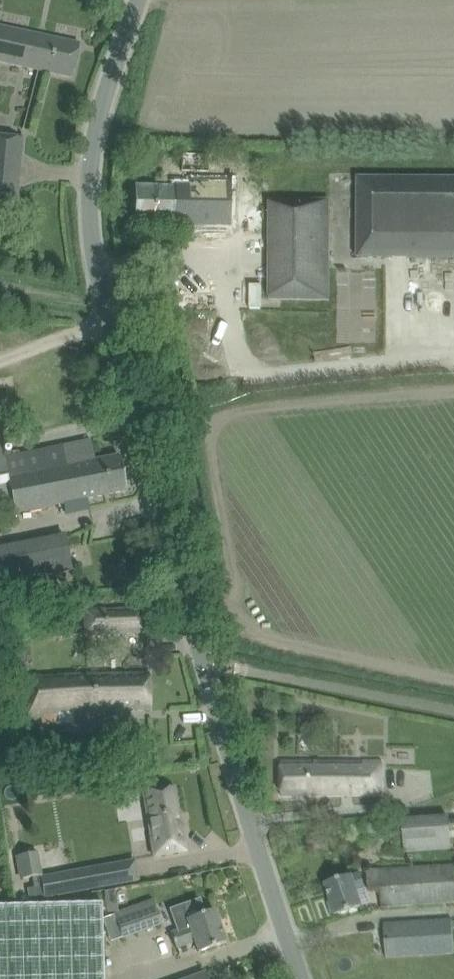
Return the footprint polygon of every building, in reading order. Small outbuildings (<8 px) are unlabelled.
[(72,77),(79,43),(0,26),(0,62),(72,77)] [(17,198),(22,138),(0,136),(0,196),(17,198)] [(181,170),(208,172),(209,155),(182,153),(181,170)] [(453,258),(453,177),(357,177),(357,258),(453,258)] [(135,185),(134,224),(229,226),(230,184),(189,183),(188,187),(135,185)] [(269,300),(329,300),(330,200),(270,200),(269,300)] [(119,455),(95,460),(90,440),(3,458),(0,445),(0,512),(13,509),(14,513),(126,490),(119,455)] [(71,570),(63,535),(0,548),(0,585),(71,570)] [(139,633),(138,608),(83,612),(84,636),(139,633)] [(28,676),(29,723),(74,722),(74,712),(149,710),(148,673),(73,675),(28,676)] [(281,761),(281,796),(382,793),(382,760),(281,761)] [(143,793),(154,856),(185,851),(175,787),(143,793)] [(403,820),(405,852),(450,849),(448,817),(403,820)] [(37,854),(17,858),(21,879),(31,877),(33,887),(41,886),(40,877),(41,877),(41,875),(37,854)] [(41,877),(40,877),(41,886),(43,897),(63,894),(79,891),(138,880),(134,860),(95,867),(75,871),(41,877)] [(369,892),(381,891),(382,907),(453,902),(453,874),(453,865),(368,871),(369,892)] [(356,890),(365,888),(360,873),(352,876),(351,875),(325,884),(335,915),(362,907),(356,890)] [(189,927),(170,933),(175,947),(194,941),(198,952),(207,949),(225,942),(214,909),(203,913),(199,900),(182,906),(186,919),(189,927)] [(113,915),(122,938),(161,924),(153,901),(113,915)] [(100,902),(0,904),(0,978),(102,978),(100,902)] [(383,923),(385,958),(453,953),(451,919),(383,923)]
